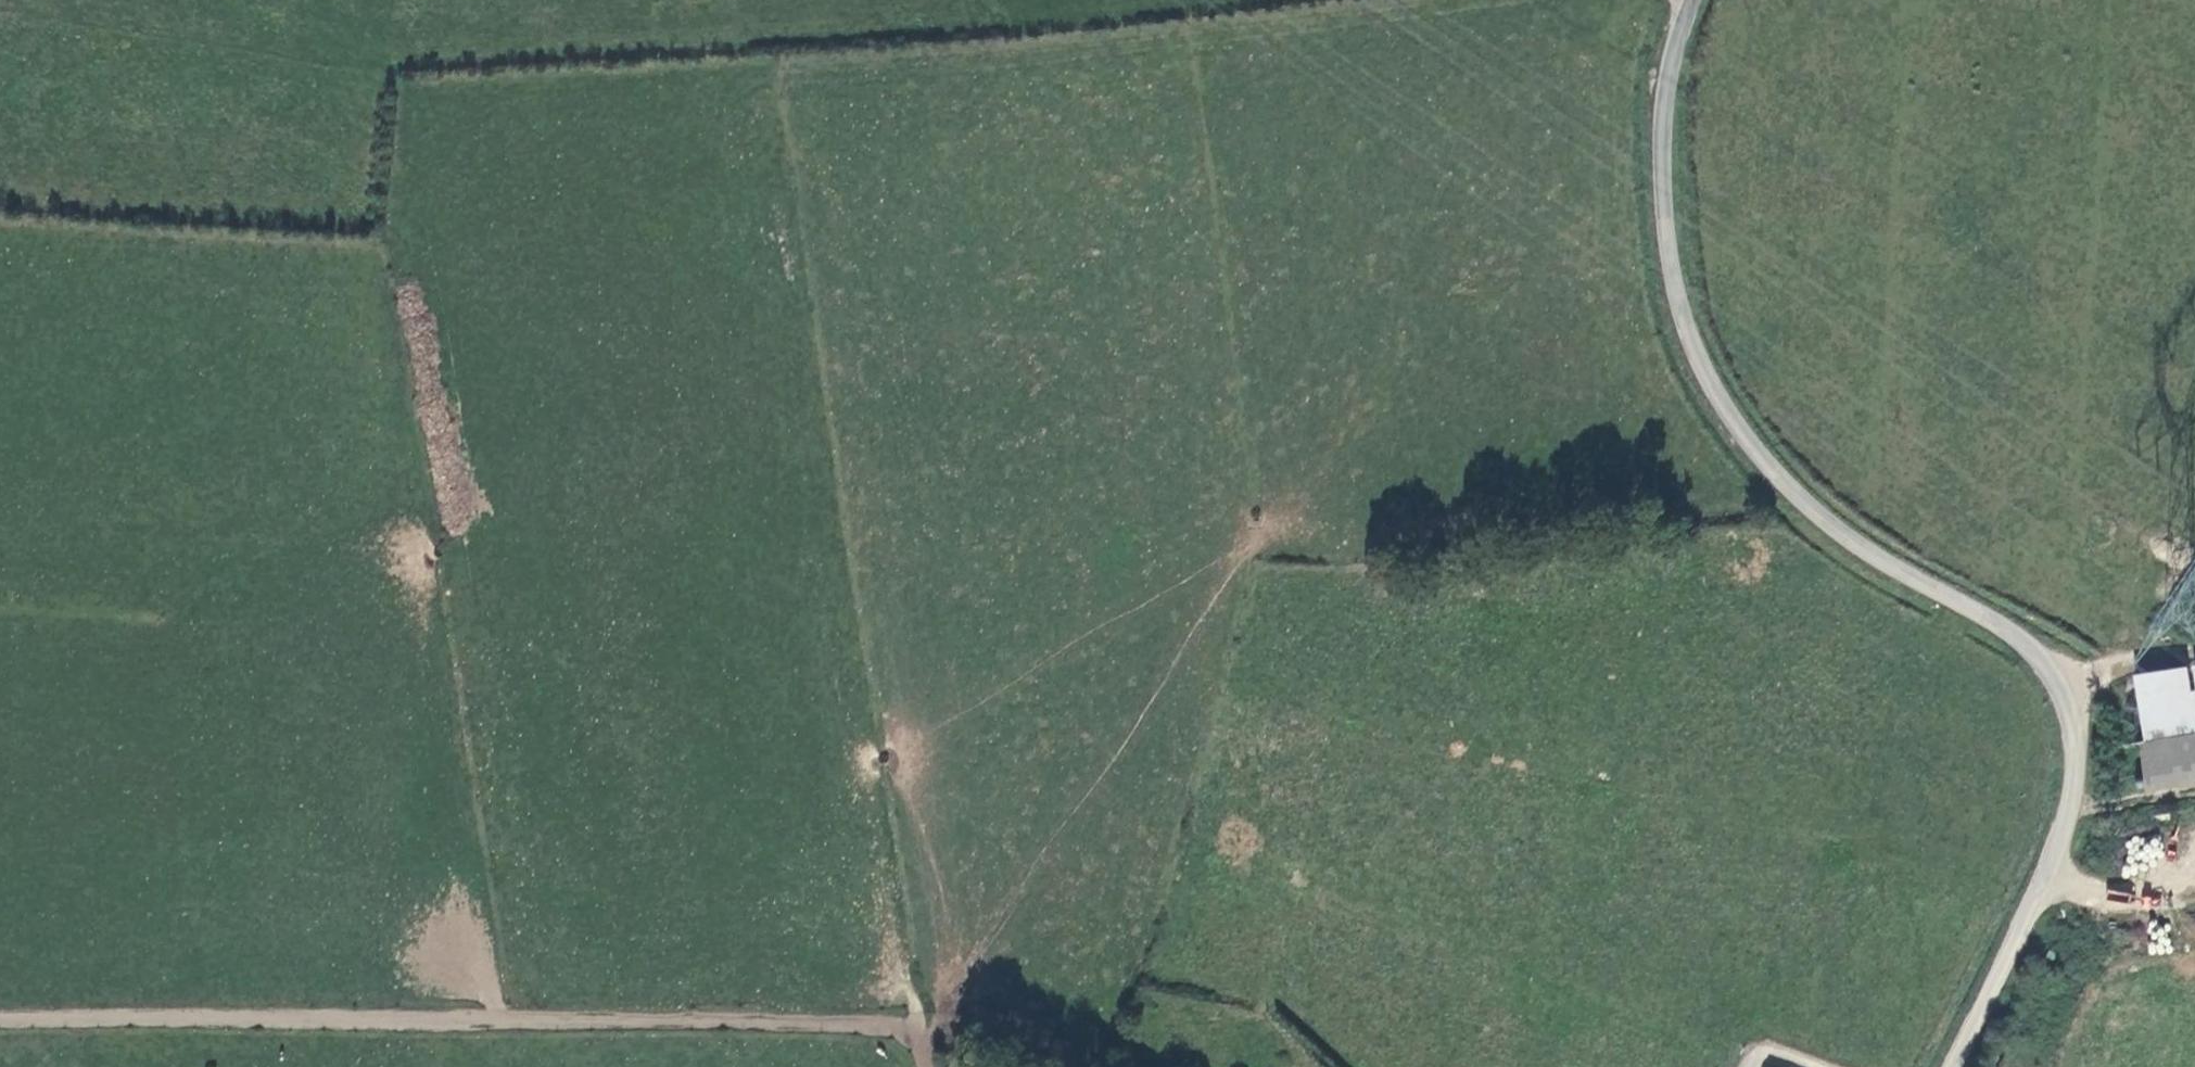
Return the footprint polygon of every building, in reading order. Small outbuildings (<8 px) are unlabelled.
[(2141,675),(2150,742),(2145,743),(2151,785),(2194,778),(2194,667),(2141,675)]
